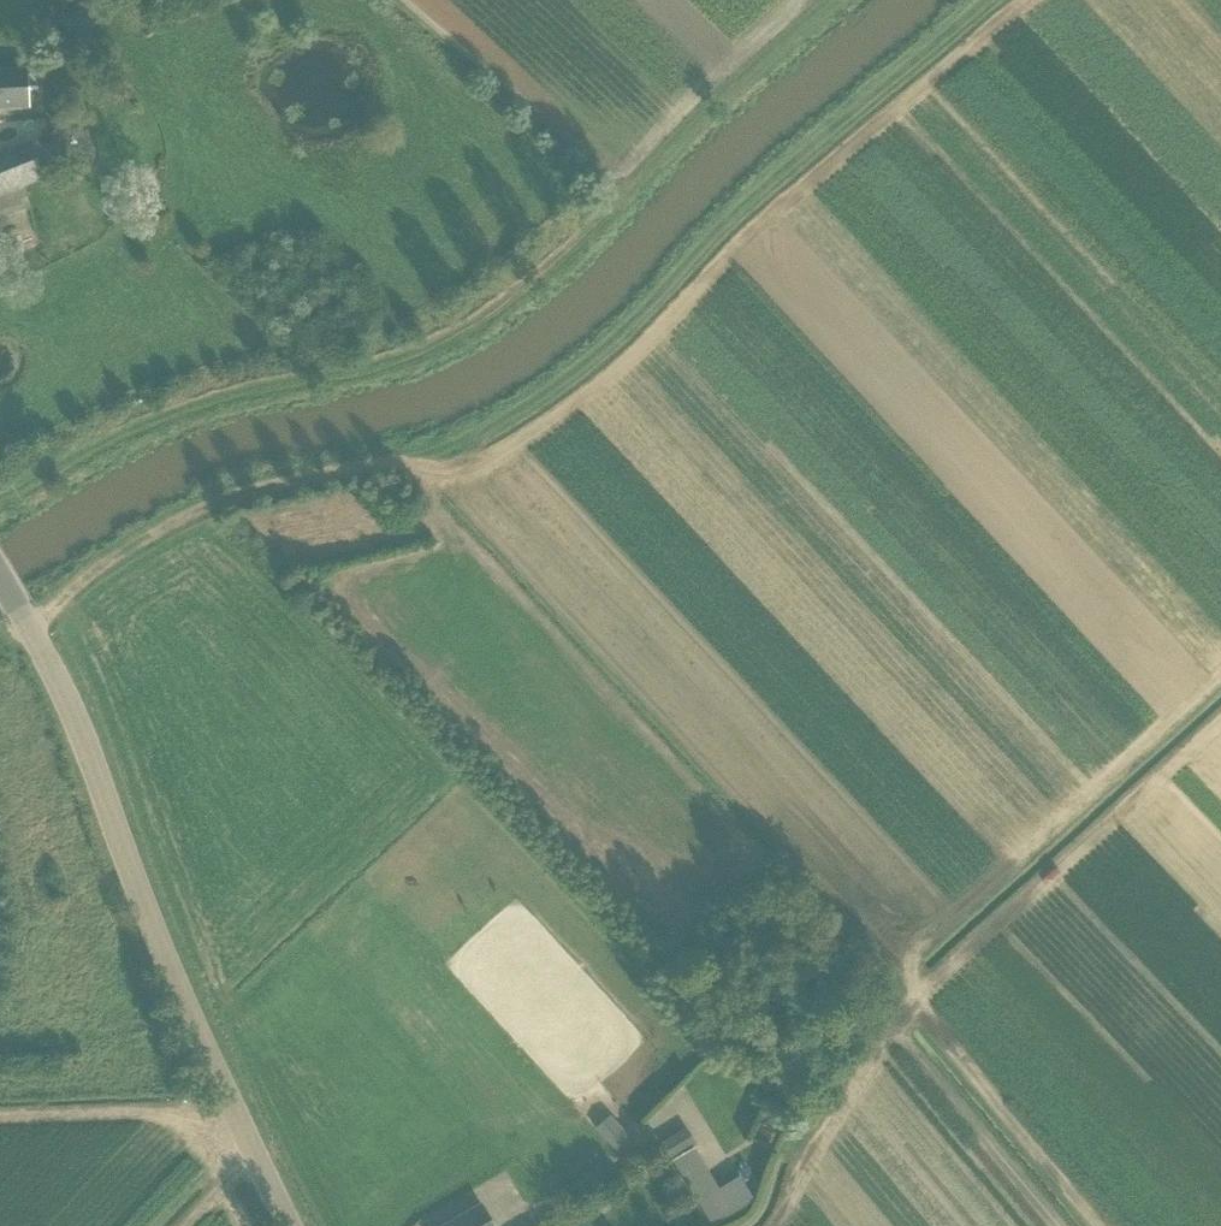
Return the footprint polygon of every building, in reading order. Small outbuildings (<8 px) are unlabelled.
[(30,109),(28,71),(0,72),(0,111),(30,109)] [(3,217),(30,207),(27,197),(39,192),(34,181),(42,178),(31,145),(0,157),(0,218),(3,217)] [(609,1116),(595,1128),(615,1150),(628,1138),(609,1116)] [(685,1128),(661,1143),(672,1161),(694,1147),(696,1146),(685,1128)] [(672,1161),(711,1225),(713,1225),(734,1213),(755,1201),(740,1176),(719,1189),(694,1147),(672,1161)] [(482,1204),(444,1225),(494,1225),(482,1204)]
